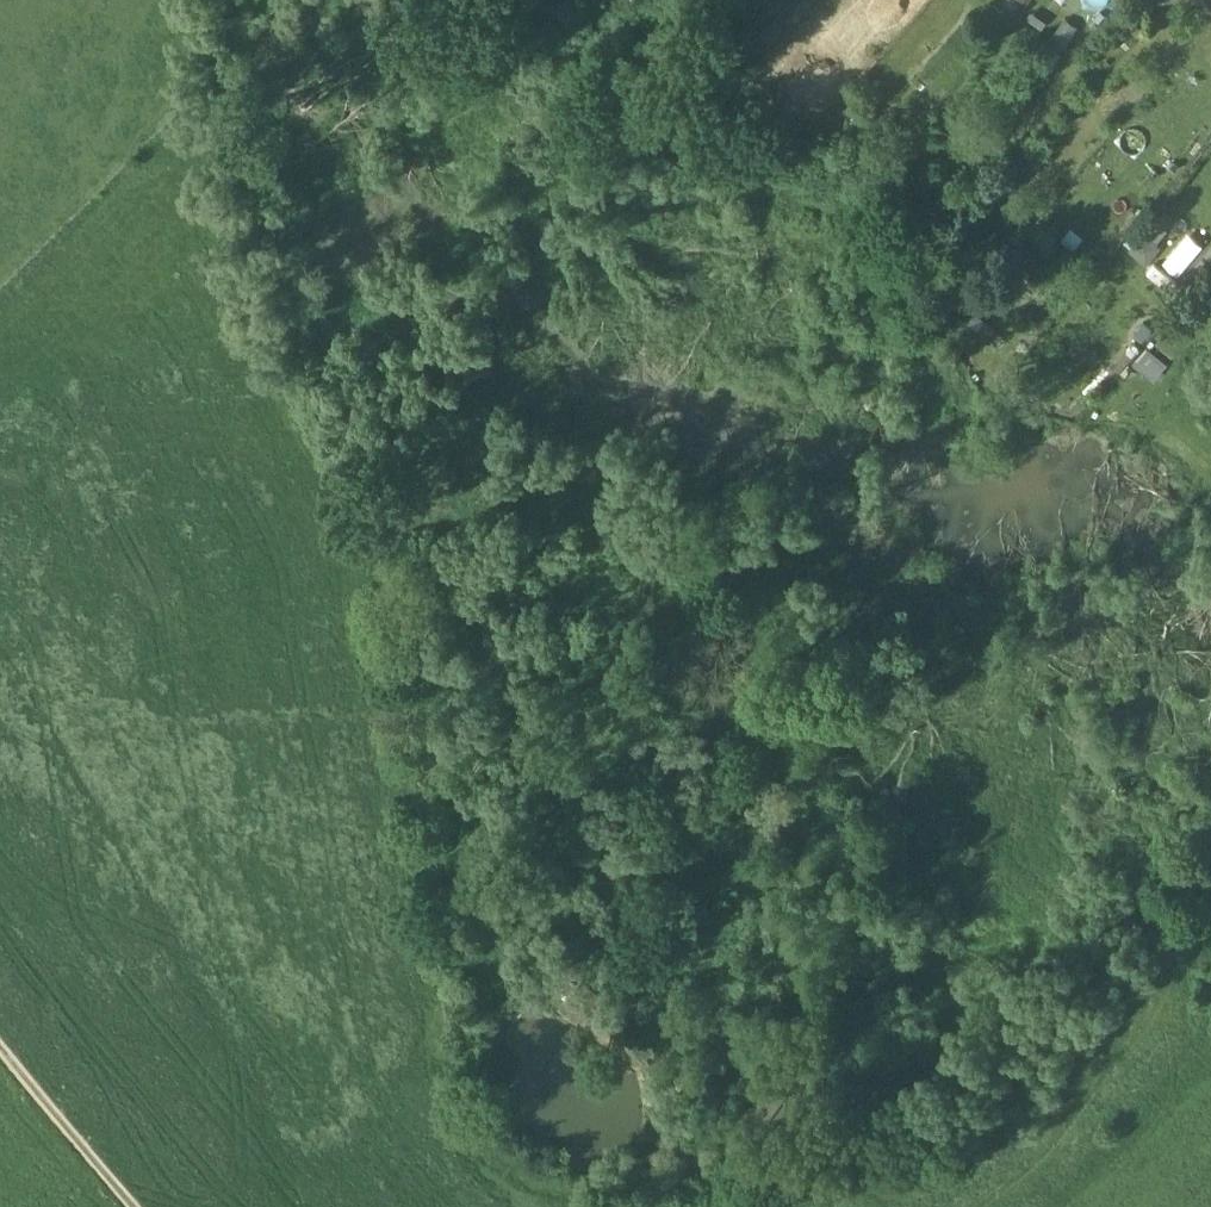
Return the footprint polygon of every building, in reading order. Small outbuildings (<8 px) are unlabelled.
[(1164,258),(1179,272),(1202,245),(1187,232),(1164,258)] [(1160,254),(1160,237),(1133,238),(1133,255),(1160,254)]
